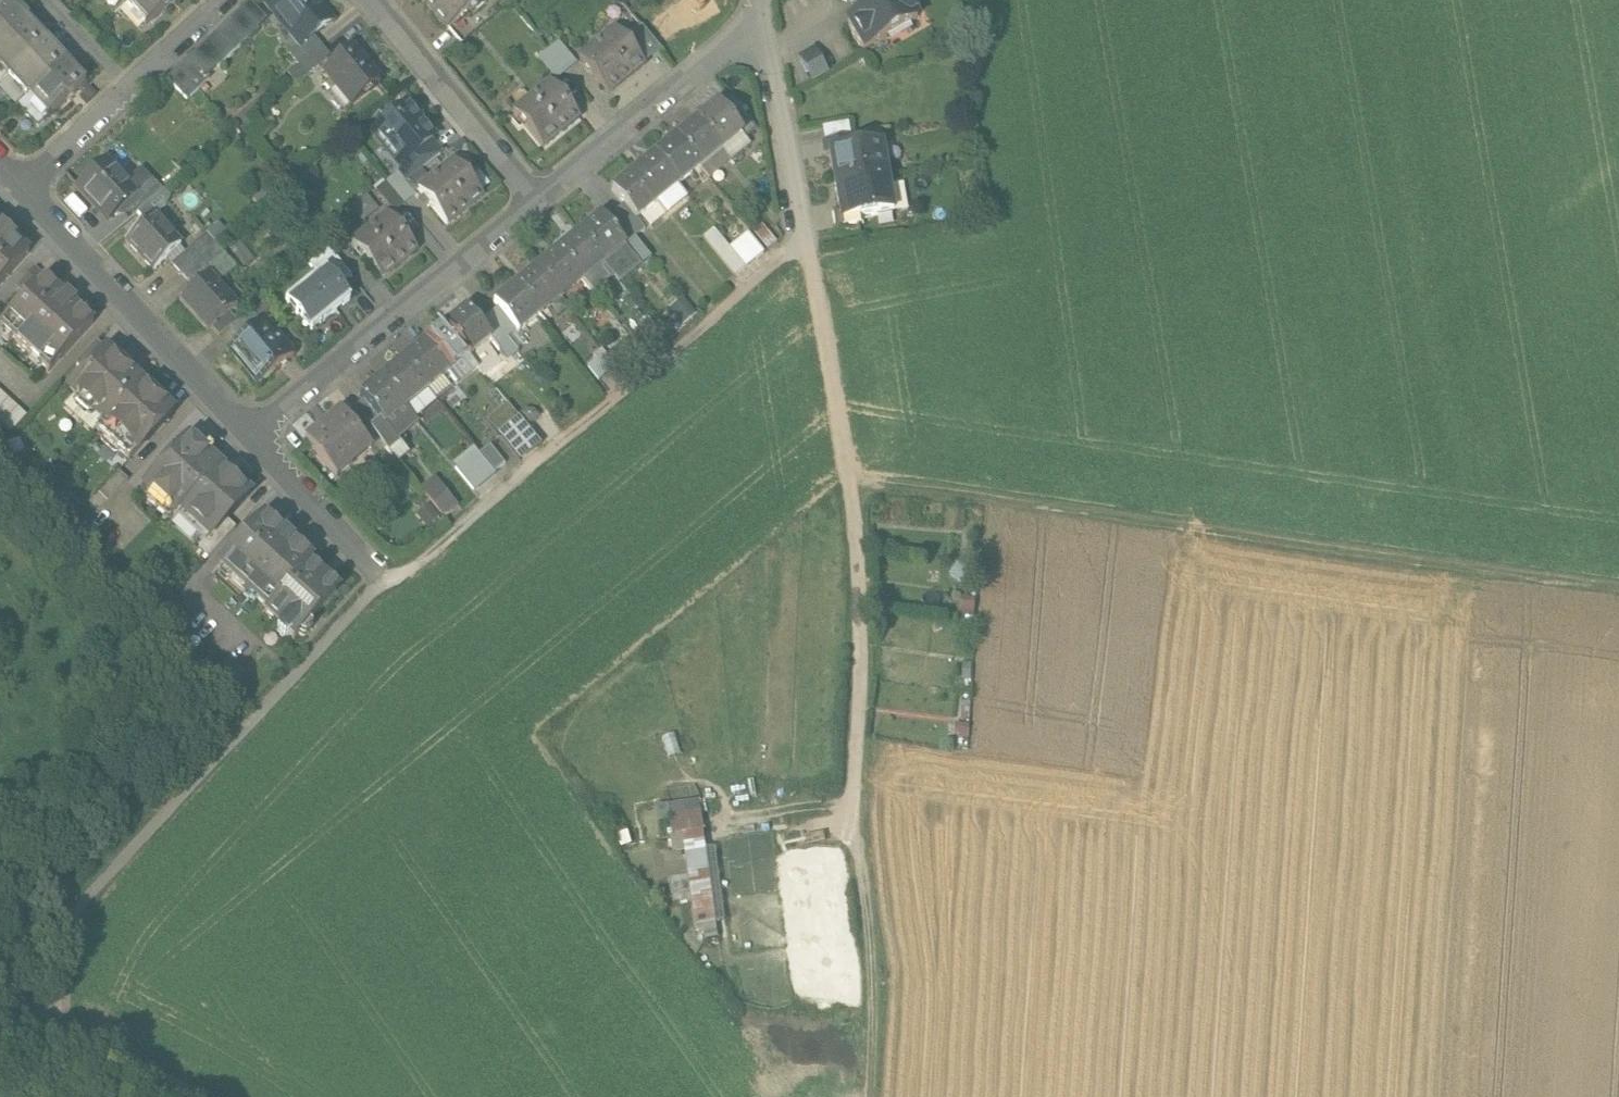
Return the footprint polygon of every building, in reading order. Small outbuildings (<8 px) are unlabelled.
[(6,0),(0,6),(0,44),(25,20),(6,0)] [(126,4),(145,24),(170,0),(130,0),(126,4)] [(311,0),(274,0),(266,7),(297,45),(299,47),(309,39),(329,22),(311,0)] [(445,28),(479,0),(423,0),(445,28)] [(853,8),(855,7),(860,15),(847,23),(863,51),(916,20),(904,0),(849,0),(853,8)] [(258,28),(242,9),(190,57),(206,76),(258,28)] [(0,44),(0,70),(7,77),(45,41),(25,20),(0,44)] [(641,27),(624,41),(642,62),(659,49),(641,27)] [(624,41),(615,29),(580,57),(609,92),(643,64),(642,62),(624,41)] [(309,39),(299,47),(297,45),(288,53),(298,66),(318,49),(309,39)] [(64,62),(45,41),(7,77),(26,97),(64,62)] [(549,51),(566,72),(576,63),(559,43),(549,51)] [(379,81),(352,48),(324,71),(337,87),(340,84),(354,102),(379,81)] [(318,49),(298,66),(306,75),(326,59),(318,49)] [(813,50),(799,57),(812,80),(826,72),(813,50)] [(555,80),(566,72),(549,51),(538,60),(555,80)] [(208,79),(206,76),(190,57),(180,67),(197,89),(208,79)] [(84,83),(64,62),(26,97),(46,119),(84,83)] [(306,75),(298,66),(288,74),(296,84),(306,75)] [(185,100),(197,89),(180,67),(167,78),(185,100)] [(578,117),(550,82),(514,111),(542,147),(578,117)] [(46,119),(26,97),(17,106),(37,128),(46,119)] [(722,108),(739,130),(750,121),(733,100),(722,108)] [(722,108),(718,103),(696,121),(720,151),(742,133),(739,130),(722,108)] [(372,134),(398,166),(429,141),(434,137),(408,105),(372,134)] [(699,168),(720,151),(696,121),(675,138),(699,168)] [(720,151),(731,164),(753,146),(742,133),(720,151)] [(829,155),(829,154),(854,149),(852,136),(822,142),(824,155),(829,155)] [(678,185),(699,168),(675,138),(654,156),(678,185)] [(429,141),(398,166),(397,174),(404,183),(440,153),(429,141)] [(834,184),(886,175),(880,144),(854,149),(829,154),(829,155),(834,184)] [(720,151),(699,168),(710,182),(731,164),(720,151)] [(657,203),(678,185),(654,156),(633,173),(657,203)] [(482,195),(453,160),(418,189),(447,224),(482,195)] [(127,187),(105,163),(77,189),(106,221),(126,202),(134,195),(127,187)] [(127,187),(134,195),(151,181),(144,173),(127,187)] [(636,220),(657,203),(633,173),(611,191),(625,207),(636,220)] [(397,174),(387,182),(403,202),(413,194),(404,183),(397,174)] [(892,213),(886,175),(834,184),(839,212),(841,222),(860,219),(892,213)] [(151,181),(134,195),(126,202),(136,214),(161,193),(151,181)] [(387,182),(376,190),(393,210),(403,202),(387,182)] [(678,185),(657,203),(668,216),(689,199),(678,185)] [(161,193),(136,214),(145,225),(154,216),(157,219),(172,207),(161,193)] [(366,198),(351,211),(363,226),(379,214),(366,198)] [(615,215),(634,237),(643,230),(636,220),(625,207),(615,215)] [(860,223),(860,219),(841,222),(839,212),(832,213),(834,228),(860,223)] [(416,249),(387,214),(351,243),(380,279),(416,249)] [(605,223),(624,246),(634,237),(615,215),(605,223)] [(157,219),(154,216),(145,225),(126,242),(154,271),(181,246),(157,219)] [(605,223),(600,218),(579,235),(602,263),(624,246),(605,223)] [(753,232),(768,250),(776,243),(762,225),(753,232)] [(194,246),(202,256),(213,246),(225,237),(217,227),(194,246)] [(0,228),(0,285),(29,254),(0,228)] [(735,276),(745,268),(730,248),(714,229),(704,237),(735,276)] [(730,248),(745,268),(763,253),(747,234),(730,248)] [(582,280),(602,263),(579,235),(558,252),(581,280),(582,280)] [(634,237),(624,246),(644,270),(654,262),(634,237)] [(181,273),(202,256),(194,246),(173,263),(181,273)] [(213,246),(202,256),(210,266),(189,283),(195,290),(211,277),(219,287),(236,274),(213,246)] [(602,263),(615,278),(623,288),(644,270),(624,246),(602,263)] [(309,265),(317,274),(325,268),(340,287),(351,277),(328,249),(309,265)] [(560,297),(581,280),(558,252),(537,269),(560,297)] [(210,266),(202,256),(181,273),(189,283),(210,266)] [(602,263),(582,280),(595,296),(606,287),(603,284),(609,279),(615,278),(602,263)] [(317,274),(285,301),(311,332),(350,300),(340,287),(325,268),(317,274)] [(539,315),(560,297),(537,269),(516,287),(539,315)] [(27,296),(42,278),(33,270),(17,287),(27,296)] [(219,287),(211,277),(195,290),(182,300),(207,331),(236,307),(219,287)] [(42,278),(27,296),(0,324),(0,328),(47,372),(92,324),(42,278)] [(517,332),(539,315),(516,287),(494,304),(498,310),(514,329),(517,332)] [(671,309),(686,327),(698,316),(684,299),(671,309)] [(478,326),(466,310),(445,327),(468,355),(489,338),(478,326)] [(498,310),(489,317),(505,337),(514,329),(498,310)] [(240,340),(261,323),(253,314),(233,330),(240,340)] [(478,326),(489,338),(495,345),(505,337),(489,317),(478,326)] [(293,356),(264,321),(261,323),(240,340),(228,349),(257,385),(293,356)] [(468,355),(445,327),(424,344),(447,373),(468,355)] [(85,373),(105,351),(96,342),(75,364),(85,373)] [(447,373),(424,344),(403,362),(426,390),(447,373)] [(593,358),(596,362),(588,369),(599,382),(617,367),(603,350),(593,358)] [(95,430),(139,382),(105,351),(85,373),(68,391),(73,396),(63,407),(91,434),(95,430)] [(447,373),(458,386),(479,369),(468,355),(447,373)] [(426,390),(403,362),(382,379),(405,407),(426,390)] [(447,373),(426,390),(437,403),(458,386),(447,373)] [(405,407),(382,379),(361,396),(364,401),(392,435),(395,438),(416,421),(405,407)] [(172,413),(139,382),(95,430),(128,461),(172,413)] [(541,445),(496,390),(489,396),(501,411),(488,422),(520,462),(541,445)] [(0,394),(0,427),(9,435),(26,418),(0,394)] [(355,409),(371,429),(383,443),(392,435),(364,401),(355,409)] [(344,417),(361,438),(371,429),(355,409),(344,417)] [(344,417),(340,412),(306,440),(335,476),(369,448),(361,438),(344,417)] [(181,511),(220,468),(186,437),(142,485),(176,516),(181,511)] [(505,466),(489,446),(479,454),(495,474),(505,466)] [(374,448),(358,461),(365,469),(381,456),(374,448)] [(489,480),(473,458),(461,467),(478,488),(489,480)] [(249,495),(220,468),(181,511),(208,536),(209,537),(226,520),(249,495)] [(460,510),(434,478),(421,489),(432,503),(444,518),(447,521),(460,510)] [(432,527),(444,518),(432,503),(420,513),(432,527)] [(267,609),(309,564),(310,565),(312,562),(264,517),(219,565),(267,609)] [(235,529),(226,520),(209,537),(208,536),(203,541),(204,542),(198,548),(209,557),(235,529)] [(310,565),(309,564),(267,609),(264,611),(280,625),(277,629),(277,632),(283,638),(287,638),(290,635),(294,639),(338,591),(310,565)] [(175,612),(166,602),(155,612),(165,622),(175,612)] [(670,816),(701,811),(697,791),(687,793),(684,790),(667,792),(670,816)] [(683,833),(704,830),(701,811),(670,816),(673,835),(683,833)] [(704,830),(683,833),(697,926),(718,923),(704,830)]
